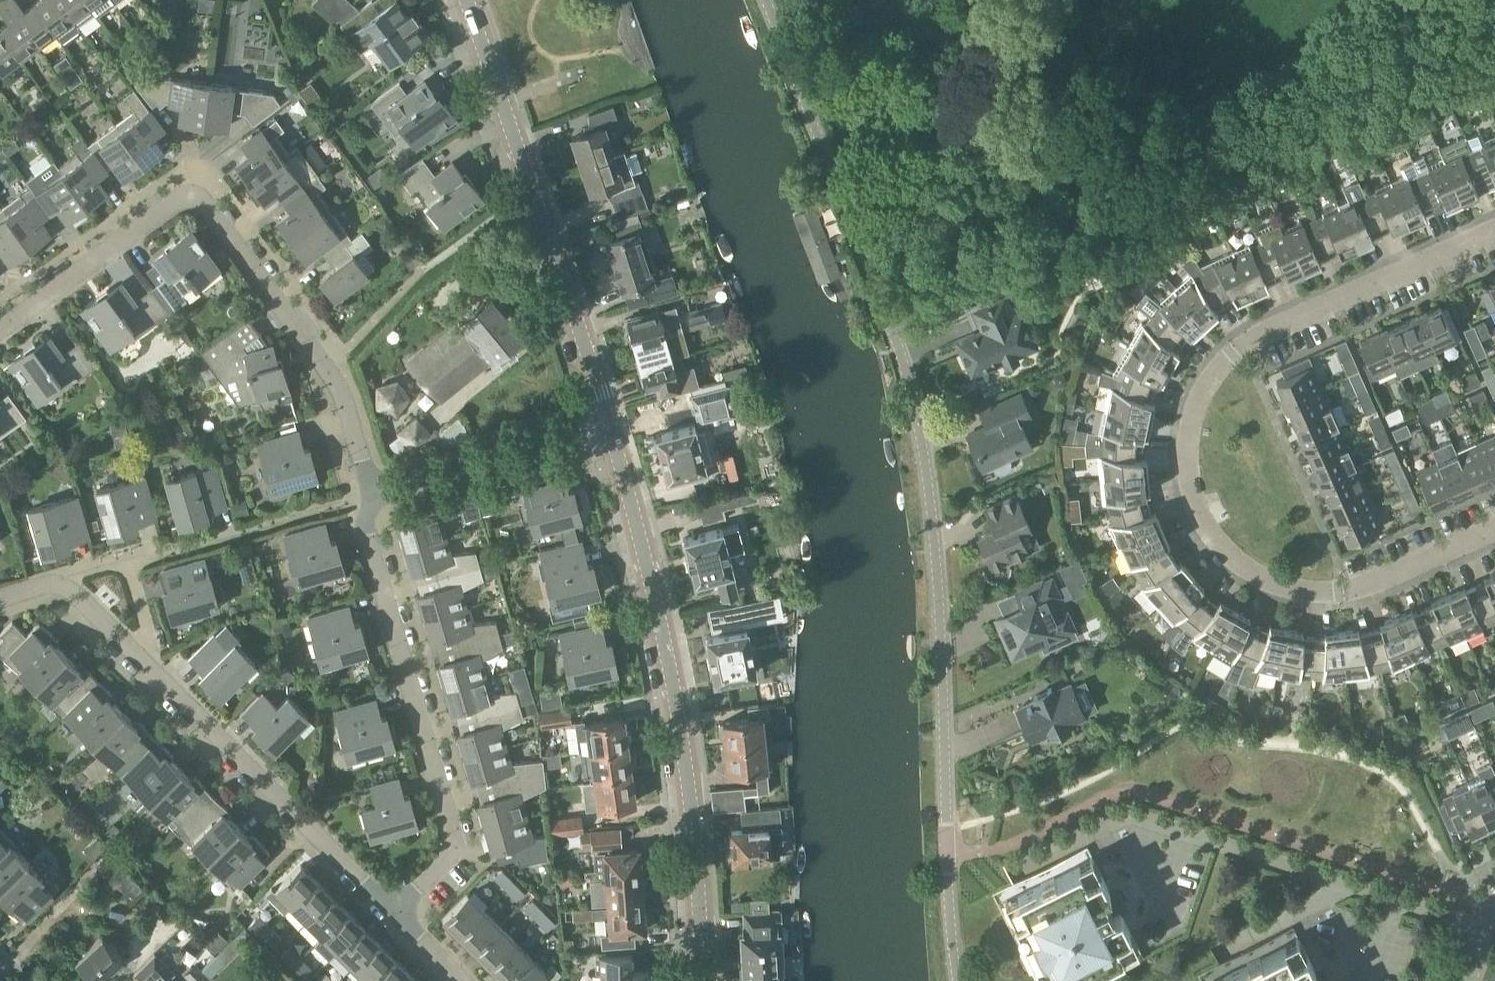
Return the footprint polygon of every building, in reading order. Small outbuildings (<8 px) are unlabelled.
[(19,58),(36,46),(19,21),(3,0),(2,0),(0,2),(0,9),(9,21),(0,27),(0,32),(19,58)] [(54,33),(33,3),(23,10),(16,0),(3,0),(19,21),(36,46),(54,33)] [(56,31),(63,41),(79,29),(71,20),(63,8),(57,0),(37,0),(33,3),(54,33),(56,31)] [(63,8),(71,20),(89,7),(85,0),(57,0),(63,8)] [(91,5),(98,15),(113,4),(111,0),(85,0),(89,7),(91,5)] [(353,4),(349,0),(313,0),(311,2),(333,24),(353,4)] [(426,34),(415,19),(413,21),(397,0),(394,0),(377,12),(369,1),(341,22),(360,48),(372,40),(388,62),(426,34)] [(0,32),(0,69),(2,71),(19,58),(0,32)] [(203,123),(208,83),(144,74),(134,82),(155,109),(166,101),(182,103),(180,120),(203,123)] [(397,83),(371,103),(379,114),(388,107),(415,144),(426,136),(430,142),(447,130),(442,124),(454,116),(443,101),(440,103),(424,80),(405,94),(397,83)] [(208,83),(203,123),(226,126),(228,110),(245,112),(253,123),(281,102),(272,91),(208,83)] [(115,123),(143,162),(162,148),(150,132),(158,124),(161,128),(162,128),(133,87),(122,96),(133,110),(115,123)] [(318,100),(308,87),(299,94),(309,108),(318,100)] [(581,164),(613,153),(603,122),(617,117),(613,106),(588,114),(589,127),(584,127),(584,132),(572,136),(581,164)] [(1433,109),(1424,113),(1429,122),(1438,118),(1433,109)] [(1423,115),(1414,119),(1418,128),(1427,124),(1423,115)] [(236,162),(250,181),(288,153),(275,135),(283,129),(275,118),(246,139),(253,149),(236,162)] [(115,123),(87,144),(86,144),(102,165),(111,158),(124,176),(143,162),(115,123)] [(1465,137),(1485,183),(1494,179),(1494,132),(1482,137),(1479,131),(1465,137)] [(102,165),(86,144),(87,144),(81,135),(70,144),(76,152),(58,165),(86,204),(105,190),(92,172),(102,165)] [(1465,137),(1439,149),(1442,157),(1461,199),(1477,192),(1476,188),(1485,183),(1465,137)] [(288,153),(250,181),(264,200),(281,187),(288,197),(317,175),(319,174),(298,146),(288,153)] [(613,153),(581,164),(590,192),(602,188),(604,191),(609,189),(616,200),(629,196),(634,211),(648,207),(638,179),(635,180),(632,172),(642,169),(636,152),(626,155),(624,150),(613,153)] [(1428,163),(1423,153),(1412,158),(1412,160),(1433,207),(1442,202),(1444,207),(1461,199),(1442,157),(1428,163)] [(58,165),(53,159),(26,180),(45,207),(54,200),(67,218),(86,204),(58,165)] [(443,225),(481,197),(471,182),(468,184),(451,161),(432,175),(420,159),(398,175),(411,193),(416,188),(443,225)] [(1389,179),(1408,223),(1425,215),(1423,211),(1433,207),(1412,160),(1399,166),(1402,173),(1389,179)] [(380,166),(366,176),(374,187),(388,177),(380,166)] [(325,186),(317,175),(288,197),(295,206),(277,219),(291,238),(330,210),(317,192),(325,186)] [(1408,223),(1389,179),(1373,186),(1375,190),(1365,194),(1380,230),(1390,226),(1392,230),(1408,223)] [(1380,230),(1365,194),(1364,194),(1359,183),(1346,189),(1350,197),(1337,202),(1356,246),(1373,239),(1371,234),(1380,230)] [(45,207),(29,186),(1,207),(29,245),(48,231),(35,214),(45,207)] [(1243,190),(1238,192),(1242,202),(1247,199),(1243,190)] [(1312,218),(1328,254),(1337,249),(1339,253),(1356,246),(1337,202),(1321,210),(1322,213),(1312,218)] [(10,259),(29,245),(1,207),(0,207),(0,246),(10,259)] [(1221,207),(1216,209),(1221,219),(1225,217),(1221,207)] [(330,210),(291,238),(305,257),(323,244),(330,254),(345,243),(351,239),(330,210)] [(619,237),(605,240),(623,294),(625,294),(629,307),(678,291),(672,273),(655,278),(639,231),(643,230),(637,213),(613,221),(619,237)] [(844,280),(823,218),(806,224),(826,286),(844,280)] [(1328,254),(1312,218),(1302,222),(1300,219),(1284,226),(1303,270),(1320,262),(1318,258),(1328,254)] [(1281,219),(1255,230),(1259,241),(1275,277),(1285,273),(1287,277),(1303,270),(1284,226),(1281,219)] [(181,293),(218,266),(190,228),(175,239),(177,242),(154,258),(167,275),(156,283),(174,307),(185,299),(181,293)] [(345,243),(330,254),(336,263),(319,276),(333,296),(366,272),(356,258),(373,246),(362,231),(351,239),(345,243)] [(1232,250),(1251,293),(1268,286),(1266,281),(1275,277),(1259,241),(1249,246),(1248,242),(1232,250)] [(1251,293),(1232,250),(1209,259),(1211,263),(1202,268),(1224,302),(1233,296),(1235,299),(1235,300),(1251,293)] [(402,258),(409,268),(418,261),(411,251),(402,258)] [(1224,302),(1192,253),(1181,263),(1190,272),(1173,288),(1204,323),(1217,312),(1215,308),(1224,302)] [(1125,280),(1118,262),(1109,266),(1117,284),(1125,280)] [(1487,285),(1494,304),(1494,281),(1487,285)] [(136,335),(168,312),(150,287),(134,300),(121,282),(99,299),(97,296),(82,307),(110,345),(131,330),(136,335)] [(1204,323),(1173,288),(1158,301),(1146,291),(1136,303),(1151,315),(1182,340),(1189,332),(1192,335),(1204,323)] [(496,291),(408,362),(439,401),(527,330),(496,291)] [(1460,295),(1450,299),(1456,314),(1467,310),(1460,295)] [(1004,297),(975,309),(986,334),(960,346),(972,372),(1004,358),(1006,363),(1017,358),(1015,353),(1018,352),(1013,341),(1030,334),(1020,311),(1012,315),(1004,297)] [(705,307),(710,324),(727,319),(722,301),(705,307)] [(1419,315),(1434,350),(1455,340),(1439,304),(1426,309),(1427,312),(1419,315)] [(685,312),(690,328),(709,323),(705,307),(685,312)] [(629,331),(633,344),(672,334),(672,333),(668,321),(661,323),(658,311),(637,317),(636,315),(623,319),(627,331),(629,331)] [(1182,340),(1151,315),(1144,323),(1141,321),(1129,342),(1170,366),(1178,351),(1175,349),(1182,340)] [(1398,322),(1418,366),(1438,357),(1434,350),(1419,315),(1411,319),(1410,317),(1398,322)] [(1418,366),(1398,322),(1387,327),(1388,329),(1380,333),(1395,367),(1398,375),(1418,366)] [(1474,323),(1464,327),(1470,341),(1480,337),(1474,323)] [(234,327),(200,350),(221,378),(234,374),(242,403),(259,398),(264,404),(290,397),(282,369),(279,370),(271,343),(251,348),(234,327)] [(634,358),(638,371),(681,359),(690,357),(683,331),(672,334),(633,344),(636,357),(634,358)] [(1374,377),(1395,367),(1380,333),(1372,337),(1371,334),(1358,340),(1374,377)] [(78,378),(95,365),(77,341),(61,353),(48,336),(26,352),(24,349),(9,360),(37,399),(73,372),(78,378)] [(1480,337),(1470,341),(1477,357),(1487,352),(1480,337)] [(1170,366),(1129,342),(1111,373),(1116,375),(1153,389),(1158,379),(1161,381),(1170,366)] [(1354,360),(1347,345),(1337,350),(1344,365),(1354,360)] [(1280,368),(1284,376),(1312,363),(1309,356),(1280,368)] [(681,359),(638,371),(642,384),(644,383),(645,389),(659,386),(663,396),(699,385),(693,365),(683,367),(681,359)] [(1481,366),(1487,381),(1494,378),(1494,370),(1491,362),(1481,366)] [(1287,399),(1321,384),(1312,363),(1284,376),(1275,379),(1281,392),(1283,391),(1287,399)] [(1355,390),(1365,385),(1358,368),(1347,373),(1355,390)] [(1153,389),(1116,375),(1111,373),(1099,369),(1097,382),(1109,383),(1104,408),(1150,418),(1154,401),(1149,400),(1153,389)] [(1465,388),(1479,381),(1475,371),(1460,377),(1465,388)] [(378,387),(378,409),(400,416),(413,397),(399,380),(378,387)] [(1293,420),(1330,404),(1321,384),(1287,399),(1290,408),(1288,409),(1293,420)] [(1365,385),(1355,390),(1362,407),(1373,402),(1365,385)] [(697,425),(736,414),(728,387),(702,394),(705,404),(693,408),(697,425)] [(1487,397),(1482,387),(1467,393),(1472,404),(1487,397)] [(1068,389),(1064,399),(1074,402),(1076,391),(1068,389)] [(1447,389),(1432,396),(1435,404),(1451,397),(1447,389)] [(13,425),(25,416),(7,392),(0,397),(0,435),(13,425)] [(1009,461),(1007,457),(1031,446),(1019,419),(1030,415),(1020,392),(992,405),(999,419),(967,434),(982,468),(992,464),(994,468),(998,470),(1002,470),(1006,469),(1009,465),(1009,461)] [(1419,402),(1423,410),(1435,404),(1432,396),(1419,402)] [(1451,397),(1435,404),(1441,418),(1457,411),(1451,397)] [(1064,399),(1063,410),(1072,411),(1074,402),(1064,399)] [(1330,404),(1293,420),(1298,432),(1301,431),(1304,439),(1339,424),(1330,404)] [(1435,404),(1423,410),(1429,423),(1441,418),(1435,404)] [(1403,415),(1398,405),(1383,411),(1388,422),(1403,415)] [(1102,443),(1142,445),(1142,434),(1147,434),(1150,418),(1104,408),(1099,432),(1086,430),(1085,442),(1102,443)] [(124,412),(111,422),(115,435),(130,431),(124,412)] [(1373,431),(1384,427),(1377,412),(1367,417),(1373,431)] [(419,416),(398,433),(417,455),(437,437),(419,416)] [(1410,431),(1405,421),(1391,427),(1395,438),(1410,431)] [(1311,459),(1347,443),(1339,424),(1304,439),(1308,447),(1306,448),(1311,459)] [(705,467),(703,459),(694,425),(657,435),(654,435),(655,437),(656,437),(659,452),(659,454),(660,454),(662,460),(661,460),(661,461),(662,461),(666,476),(665,476),(666,478),(668,478),(668,477),(688,472),(691,483),(708,478),(705,467)] [(1384,427),(1373,431),(1380,446),(1390,441),(1384,427)] [(302,449),(297,430),(257,441),(263,461),(262,461),(270,489),(316,475),(308,448),(302,449)] [(1490,476),(1494,474),(1494,432),(1475,441),(1490,476)] [(1431,447),(1436,459),(1451,493),(1459,490),(1460,492),(1472,487),(1455,450),(1450,438),(1431,447)] [(1490,476),(1475,441),(1455,450),(1472,487),(1483,482),(1482,479),(1490,476)] [(1142,445),(1102,443),(1085,442),(1086,455),(1097,454),(1100,478),(1120,476),(1147,473),(1145,456),(1144,456),(1141,456),(1142,445)] [(1347,443),(1311,459),(1316,471),(1318,470),(1322,478),(1356,463),(1347,443)] [(1391,471),(1401,466),(1392,446),(1382,451),(1391,471)] [(1451,493),(1436,459),(1415,468),(1431,505),(1444,499),(1443,497),(1451,493)] [(1328,499),(1365,483),(1356,463),(1322,478),(1326,487),(1323,488),(1328,499)] [(205,511),(225,505),(213,466),(193,472),(193,471),(165,479),(179,524),(206,516),(205,511)] [(1400,491),(1410,486),(1401,466),(1391,471),(1400,491)] [(534,529),(579,517),(572,489),(567,491),(561,471),(521,482),(527,502),(526,502),(534,529)] [(1053,472),(1038,477),(1044,492),(1059,487),(1053,472)] [(1109,512),(1147,501),(1145,491),(1148,490),(1149,490),(1147,473),(1120,476),(1100,478),(1102,502),(1106,501),(1109,512)] [(154,515),(143,476),(123,481),(95,488),(109,534),(136,526),(135,521),(154,515)] [(1365,483),(1328,499),(1334,511),(1336,510),(1339,517),(1374,502),(1365,483)] [(1410,486),(1400,491),(1410,514),(1420,509),(1410,486)] [(482,515),(474,490),(458,494),(462,508),(466,519),(482,515)] [(1015,493),(985,506),(994,527),(978,535),(992,565),(1027,550),(1018,531),(1029,526),(1015,493)] [(405,548),(445,536),(440,519),(462,508),(458,494),(415,506),(419,518),(398,524),(405,548)] [(498,510),(493,494),(479,499),(483,515),(498,510)] [(87,535),(76,495),(56,501),(56,500),(28,508),(41,553),(69,545),(67,540),(87,535)] [(247,498),(234,502),(238,516),(252,513),(247,498)] [(692,503),(695,516),(717,512),(714,499),(692,503)] [(1147,501),(1109,512),(1112,522),(1108,523),(1118,546),(1161,526),(1154,511),(1153,511),(1150,512),(1147,501)] [(1374,502),(1339,517),(1343,526),(1341,527),(1347,540),(1383,524),(1374,502)] [(1081,510),(1068,512),(1068,521),(1081,519),(1081,510)] [(1078,521),(1070,523),(1072,532),(1080,530),(1078,521)] [(297,581),(342,568),(335,540),(329,542),(324,522),(284,534),(290,553),(289,553),(297,581)] [(737,524),(733,525),(721,528),(721,527),(684,537),(682,537),(682,540),(683,540),(687,554),(686,554),(687,556),(689,562),(688,563),(689,564),(693,579),(692,579),(693,581),(695,580),(715,575),(720,593),(737,589),(732,570),(728,553),(743,548),(737,524)] [(1161,526),(1118,546),(1128,568),(1131,566),(1137,575),(1171,553),(1165,544),(1167,542),(1168,542),(1161,526)] [(445,536),(405,548),(412,571),(433,565),(436,576),(479,564),(493,560),(489,546),(475,550),(450,553),(445,536)] [(580,539),(540,549),(547,576),(546,576),(553,604),(568,600),(572,614),(591,610),(587,595),(599,592),(592,565),(586,566),(580,539)] [(252,552),(238,556),(242,569),(256,565),(252,552)] [(1156,605),(1192,573),(1180,560),(1177,563),(1171,553),(1137,575),(1143,584),(1140,586),(1156,605)] [(202,557),(163,568),(169,588),(163,590),(174,624),(202,616),(200,609),(217,604),(209,577),(208,577),(202,557)] [(1078,559),(1059,567),(1073,598),(1087,592),(1083,583),(1088,582),(1078,559)] [(425,617),(465,606),(460,589),(482,578),(479,564),(436,576),(439,588),(418,594),(425,617)] [(1475,585),(1491,621),(1494,619),(1494,571),(1483,577),(1485,581),(1475,585)] [(1192,573),(1156,605),(1172,623),(1175,620),(1183,627),(1209,596),(1200,589),(1202,586),(1203,585),(1192,573)] [(1041,580),(1016,591),(1023,608),(1016,611),(1015,609),(996,618),(1007,644),(1016,640),(1021,651),(1040,642),(1043,650),(1058,643),(1055,636),(1073,627),(1066,611),(1055,616),(1047,598),(1058,594),(1051,578),(1042,582),(1041,580)] [(1104,581),(1097,586),(1104,597),(1111,592),(1104,581)] [(1464,585),(1447,592),(1466,636),(1482,629),(1481,626),(1491,621),(1475,585),(1465,589),(1464,585)] [(1114,592),(1105,599),(1110,606),(1120,599),(1114,592)] [(1432,604),(1422,608),(1438,644),(1449,640),(1450,643),(1466,636),(1447,592),(1430,600),(1432,604)] [(723,614),(713,616),(716,631),(719,630),(719,633),(708,635),(708,634),(705,635),(706,637),(709,652),(709,653),(709,654),(710,654),(711,660),(710,660),(710,661),(711,661),(714,677),(713,677),(714,679),(716,679),(716,678),(727,676),(728,678),(725,678),(728,694),(762,688),(758,667),(753,668),(745,628),(743,628),(743,626),(749,625),(750,629),(779,624),(777,609),(781,609),(779,593),(721,604),(723,614)] [(1211,649),(1234,607),(1220,599),(1219,600),(1217,602),(1209,596),(1183,627),(1171,641),(1182,650),(1193,638),(1211,649)] [(321,664),(366,651),(358,623),(353,624),(347,605),(308,616),(314,636),(313,636),(321,664)] [(465,606),(425,617),(432,641),(453,635),(456,646),(499,634),(495,620),(470,623),(465,606)] [(1234,607),(1211,649),(1229,659),(1223,674),(1236,680),(1243,661),(1258,624),(1247,620),(1248,617),(1249,616),(1234,607)] [(1411,608),(1394,616),(1414,659),(1430,652),(1428,649),(1438,644),(1422,608),(1413,612),(1411,608)] [(576,628),(560,631),(564,651),(563,651),(569,679),(616,670),(610,642),(604,643),(600,623),(599,623),(597,613),(574,619),(576,628)] [(1380,627),(1369,630),(1370,633),(1380,669),(1390,666),(1391,669),(1414,659),(1397,621),(1394,616),(1379,623),(1379,624),(1380,627)] [(291,619),(277,623),(281,637),(295,633),(291,619)] [(38,621),(25,634),(11,620),(0,631),(0,634),(2,636),(0,638),(0,654),(17,670),(20,667),(35,682),(65,653),(50,639),(54,635),(38,621)] [(244,639),(227,623),(214,636),(212,634),(189,657),(204,672),(200,676),(220,696),(254,662),(237,646),(244,639)] [(1276,674),(1286,627),(1269,624),(1269,625),(1268,628),(1258,624),(1243,661),(1236,680),(1252,686),(1258,670),(1276,674)] [(1286,627),(1276,674),(1300,679),(1300,675),(1311,676),(1312,660),(1313,636),(1302,635),(1302,632),(1302,631),(1286,627)] [(1358,628),(1341,630),(1342,646),(1346,678),(1370,675),(1369,671),(1380,669),(1370,633),(1369,630),(1359,633),(1358,630),(1358,628)] [(1324,636),(1313,636),(1312,660),(1311,676),(1322,677),(1321,680),(1346,678),(1342,646),(1341,630),(1324,632),(1324,636)] [(445,687),(485,675),(480,658),(503,647),(499,634),(456,646),(459,657),(438,663),(445,687)] [(1153,649),(1151,653),(1151,656),(1153,658),(1158,658),(1161,654),(1159,650),(1158,648),(1153,649)] [(35,682),(34,683),(51,698),(48,701),(60,715),(96,679),(82,663),(78,668),(65,653),(35,682)] [(1188,674),(1184,683),(1189,686),(1194,678),(1188,674)] [(485,675),(445,687),(452,710),(473,704),(476,716),(519,703),(515,690),(490,692),(485,675)] [(92,741),(122,710),(107,697),(112,693),(96,679),(60,715),(74,727),(77,725),(92,741)] [(1033,699),(1017,706),(1032,741),(1049,733),(1051,738),(1072,728),(1070,725),(1088,717),(1072,681),(1055,689),(1053,686),(1031,695),(1033,699)] [(557,686),(537,689),(540,705),(560,701),(557,686)] [(1476,686),(1462,692),(1467,702),(1481,696),(1476,686)] [(261,692),(243,710),(257,725),(253,729),(274,749),(307,716),(287,695),(276,706),(261,692)] [(1445,697),(1435,702),(1440,714),(1450,710),(1445,697)] [(348,757),(393,744),(385,716),(380,718),(374,698),(335,709),(341,729),(340,729),(348,757)] [(1214,699),(1205,713),(1222,718),(1226,706),(1214,699)] [(465,756),(505,745),(500,728),(523,717),(519,703),(476,716),(479,727),(458,733),(465,756)] [(724,743),(763,739),(761,718),(769,717),(768,704),(747,707),(748,718),(722,721),(722,723),(719,724),(720,735),(723,735),(724,743)] [(568,705),(537,710),(539,726),(571,721),(568,705)] [(1275,705),(1274,712),(1283,714),(1284,707),(1275,705)] [(1482,705),(1471,709),(1477,721),(1487,717),(1482,705)] [(1232,707),(1229,715),(1238,718),(1241,710),(1232,707)] [(118,772),(153,736),(140,721),(135,724),(122,710),(92,741),(108,755),(105,758),(118,772)] [(1406,712),(1397,717),(1403,730),(1413,726),(1406,712)] [(578,750),(590,748),(626,743),(626,742),(628,739),(627,732),(624,730),(622,717),(587,722),(587,719),(574,720),(578,750)] [(1454,717),(1444,722),(1451,738),(1461,733),(1454,717)] [(1312,718),(1312,725),(1323,726),(1323,719),(1312,718)] [(149,798),(180,767),(165,754),(169,750),(153,736),(118,772),(132,785),(135,782),(149,798)] [(763,739),(724,743),(725,746),(721,746),(723,757),(726,757),(727,771),(754,768),(756,785),(709,788),(712,810),(745,808),(744,794),(770,792),(766,766),(763,739)] [(590,748),(578,750),(581,770),(593,769),(594,777),(630,772),(629,767),(631,765),(630,757),(628,755),(626,743),(590,748)] [(505,745),(465,756),(472,780),(493,774),(496,785),(543,771),(542,758),(510,762),(505,745)] [(559,753),(542,755),(543,765),(560,763),(559,753)] [(1491,763),(1476,769),(1479,776),(1468,781),(1487,825),(1494,822),(1494,772),(1491,763)] [(180,767),(149,798),(166,813),(163,815),(175,830),(211,794),(197,778),(193,782),(180,767)] [(485,826),(525,814),(520,797),(545,785),(543,771),(496,785),(499,796),(479,802),(485,826)] [(630,772),(594,777),(597,794),(593,794),(594,806),(634,800),(632,788),(634,785),(633,778),(631,776),(630,772)] [(371,836),(416,822),(408,795),(403,796),(397,777),(372,784),(377,804),(363,808),(371,836)] [(1487,825),(1468,781),(1452,789),(1453,792),(1442,797),(1444,801),(1438,805),(1449,828),(1455,826),(1458,833),(1469,828),(1470,832),(1487,825)] [(211,794),(175,830),(190,842),(192,839),(207,855),(234,828),(237,825),(223,812),(227,808),(211,794)] [(334,805),(327,799),(319,810),(326,815),(334,805)] [(740,809),(742,825),(781,821),(779,806),(740,809)] [(582,813),(548,817),(550,831),(583,827),(582,813)] [(525,814),(485,826),(492,849),(513,843),(519,864),(547,857),(545,834),(532,836),(525,814)] [(733,859),(780,855),(779,840),(783,840),(781,821),(742,825),(742,829),(730,830),(731,844),(730,847),(730,853),(732,855),(733,859)] [(251,839),(237,825),(234,828),(207,855),(223,870),(220,873),(233,888),(269,852),(255,835),(251,839)] [(992,892),(1037,980),(1091,980),(1143,955),(1120,910),(1125,907),(1120,898),(1114,886),(1109,889),(1087,845),(1077,826),(1002,863),(1012,882),(992,892)] [(26,858),(10,844),(13,841),(0,827),(0,885),(26,858)] [(583,849),(621,846),(620,828),(581,831),(583,849)] [(590,874),(590,876),(606,875),(639,872),(639,863),(641,863),(641,851),(638,851),(638,849),(593,851),(595,868),(584,869),(585,875),(590,874)] [(0,885),(0,893),(10,902),(6,906),(22,921),(58,885),(44,872),(41,875),(26,858),(0,885)] [(135,903),(151,888),(123,858),(107,873),(135,903)] [(300,863),(274,890),(272,888),(267,893),(284,911),(291,904),(316,879),(300,863)] [(505,887),(512,879),(501,868),(493,876),(505,887)] [(566,870),(554,876),(560,887),(572,880),(566,870)] [(608,902),(641,900),(641,888),(643,888),(642,876),(640,876),(639,872),(606,875),(607,890),(591,891),(592,901),(608,900),(608,902)] [(331,894),(316,879),(291,904),(306,919),(331,894)] [(512,879),(505,887),(516,898),(524,891),(512,879)] [(458,933),(483,908),(467,893),(442,918),(458,933)] [(347,909),(331,894),(306,919),(321,935),(347,909)] [(535,918),(543,910),(532,899),(524,907),(535,918)] [(641,900),(608,902),(608,905),(592,907),(593,916),(609,915),(610,931),(644,929),(643,926),(646,926),(645,914),(643,915),(641,900)] [(1283,907),(1283,906),(1208,944),(1218,962),(1197,973),(1202,980),(1327,980),(1326,978),(1320,967),(1315,969),(1294,927),(1290,919),(1283,907)] [(473,949),(498,924),(483,908),(458,933),(473,949)] [(347,909),(314,942),(330,957),(337,950),(362,925),(347,909)] [(739,956),(778,954),(777,939),(786,938),(785,927),(777,927),(767,927),(767,921),(781,920),(780,909),(743,912),(744,928),(742,928),(742,942),(739,944),(739,956)] [(543,910),(535,918),(547,929),(554,921),(543,910)] [(262,933),(270,925),(258,914),(250,922),(262,933)] [(498,924),(473,949),(489,964),(514,939),(498,924)] [(216,925),(204,938),(217,951),(230,939),(216,925)] [(270,925),(262,933),(273,945),(281,937),(270,925)] [(377,940),(362,925),(337,950),(352,965),(377,940)] [(189,979),(191,980),(209,980),(256,937),(244,926),(230,939),(217,951),(216,952),(199,969),(189,979)] [(102,934),(77,958),(97,979),(122,955),(102,934)] [(514,939),(489,964),(504,979),(529,955),(514,939)] [(392,955),(377,940),(352,965),(367,980),(392,955)] [(292,964),(300,956),(289,945),(281,953),(292,964)] [(175,971),(155,951),(134,971),(144,980),(165,980),(175,971)] [(576,954),(564,954),(564,969),(576,968),(576,954)] [(595,955),(595,971),(600,971),(600,980),(648,980),(648,969),(631,969),(631,954),(595,955)] [(739,956),(740,968),(743,969),(744,980),(788,980),(787,970),(779,970),(778,954),(739,956)] [(392,955),(367,980),(368,980),(397,980),(408,971),(392,955)] [(504,979),(505,980),(551,980),(560,972),(551,963),(545,970),(529,955),(504,979)] [(300,956),(292,964),(303,975),(311,967),(300,956)] [(408,971),(397,980),(418,980),(408,971)]
